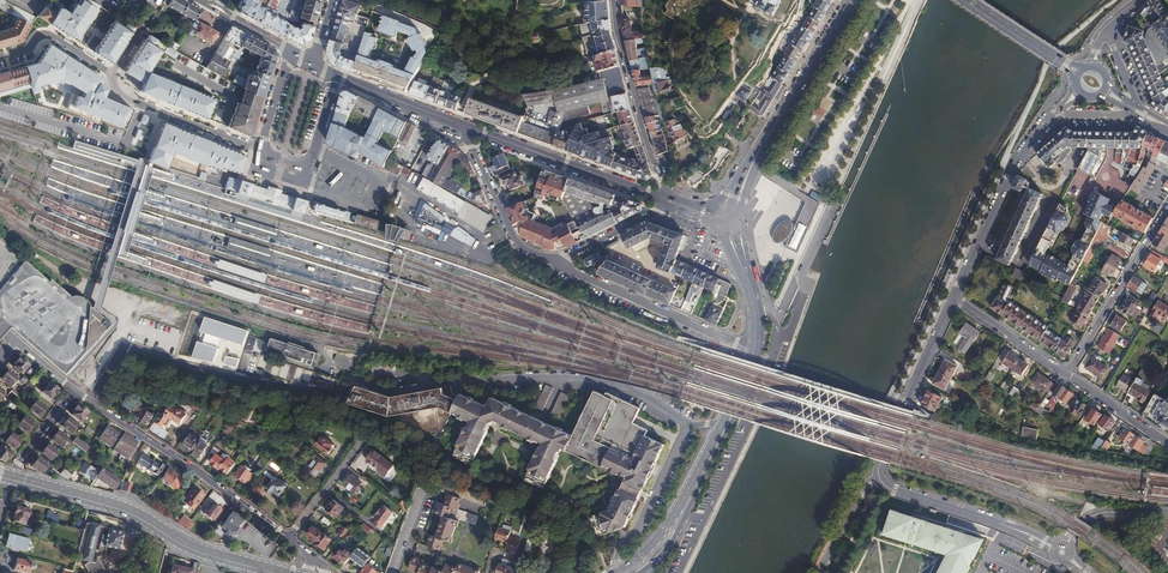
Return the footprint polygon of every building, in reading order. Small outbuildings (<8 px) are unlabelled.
[(18,18),(31,24),(31,25),(35,18),(2,0),(0,0),(0,8),(18,18)] [(39,17),(76,41),(99,6),(92,1),(90,0),(77,0),(69,13),(60,7),(56,14),(46,8),(39,17)] [(188,1),(186,0),(170,0),(167,5),(181,13),(188,1)] [(236,5),(238,12),(247,17),(257,23),(268,0),(265,0),(264,1),(263,0),(259,0),(258,3),(256,0),(239,0),(236,5)] [(257,23),(269,29),(281,36),(286,22),(287,18),(288,13),(289,10),(279,6),(279,4),(281,5),(281,4),(282,4),(284,0),(268,0),(257,23)] [(289,10),(288,13),(299,17),(314,23),(317,12),(320,3),(312,0),(292,0),(289,10)] [(341,6),(355,15),(365,18),(366,14),(360,11),(360,9),(359,8),(360,6),(344,0),(343,0),(342,3),(341,6)] [(764,2),(761,0),(759,4),(757,8),(763,11),(765,12),(774,17),(780,6),(779,6),(782,0),(764,0),(764,2)] [(806,2),(815,7),(825,14),(827,10),(832,3),(826,0),(807,0),(806,2)] [(194,19),(195,19),(196,19),(202,9),(193,4),(188,1),(181,13),(178,17),(191,24),(194,19)] [(430,24),(376,1),(376,3),(375,6),(373,11),(384,15),(387,20),(384,21),(385,24),(383,25),(381,31),(398,37),(400,31),(409,34),(409,33),(414,35),(415,38),(412,40),(414,44),(411,45),(415,52),(417,52),(419,51),(420,53),(419,54),(418,55),(417,58),(415,57),(406,72),(396,69),(396,66),(395,65),(394,64),(392,64),(383,60),(383,61),(380,60),(379,62),(374,60),(372,60),(372,61),(371,61),(369,60),(373,48),(375,49),(379,39),(374,37),(375,34),(367,31),(366,34),(364,38),(361,49),(353,72),(383,83),(408,92),(413,79),(441,31),(430,24)] [(609,10),(609,1),(589,3),(583,3),(585,25),(592,23),(610,20),(609,10)] [(364,7),(373,11),(375,6),(366,2),(364,7)] [(339,12),(338,17),(350,22),(351,17),(354,18),(355,15),(341,6),(339,12)] [(825,14),(815,7),(809,17),(819,23),(822,18),(825,14)] [(299,17),(288,13),(287,18),(297,22),(299,17)] [(117,16),(94,52),(112,64),(136,27),(133,25),(117,16)] [(336,23),(334,29),(364,38),(366,34),(348,27),(350,22),(338,17),(336,23)] [(819,23),(809,17),(804,26),(814,32),(817,27),(819,23)] [(22,41),(31,24),(18,18),(12,28),(0,32),(0,47),(22,41)] [(217,32),(195,19),(187,32),(193,35),(194,33),(212,43),(214,39),(217,40),(217,39),(218,39),(221,35),(217,33),(217,32)] [(624,34),(626,40),(640,37),(644,37),(640,27),(631,27),(630,20),(628,19),(623,20),(623,21),(623,28),(624,34)] [(610,20),(592,23),(595,34),(599,33),(598,29),(606,28),(606,30),(612,30),(611,24),(610,20)] [(296,28),(286,22),(281,36),(297,45),(308,40),(311,31),(312,27),(300,22),(299,27),(296,28)] [(223,39),(238,47),(245,33),(230,25),(223,39)] [(811,37),(814,32),(804,26),(798,35),(808,42),(811,37)] [(599,33),(595,34),(598,45),(594,46),(596,55),(615,50),(617,50),(614,39),(612,34),(612,30),(606,30),(606,28),(598,29),(599,33)] [(333,33),(331,39),(361,49),(364,38),(334,29),(333,33)] [(251,69),(253,70),(269,76),(272,66),(275,58),(276,57),(276,55),(274,48),(260,41),(245,33),(238,47),(237,49),(240,51),(243,47),(262,57),(259,66),(253,64),(251,69)] [(144,84),(140,92),(207,119),(215,100),(148,73),(166,44),(162,42),(149,34),(125,72),(144,84)] [(808,42),(798,35),(796,34),(791,44),(802,51),(805,47),(808,42)] [(180,44),(166,36),(162,42),(166,44),(177,50),(180,44)] [(639,55),(647,54),(647,51),(646,47),(637,49),(636,42),(641,41),(640,37),(626,40),(631,61),(639,59),(639,55)] [(223,39),(215,53),(229,62),(237,49),(238,47),(223,39)] [(332,64),(353,72),(361,49),(331,39),(329,46),(327,52),(332,64)] [(802,51),(791,44),(789,47),(779,41),(776,48),(786,54),(797,60),(799,56),(802,51)] [(32,88),(34,95),(41,93),(39,86),(56,80),(74,92),(67,110),(100,124),(102,119),(124,129),(133,110),(102,96),(105,89),(99,84),(102,79),(49,45),(38,63),(0,74),(0,97),(32,88)] [(615,50),(596,55),(594,56),(596,60),(603,59),(603,61),(596,63),(599,72),(619,67),(617,57),(615,50)] [(1161,73),(1166,69),(1163,62),(1157,66),(1151,52),(1136,58),(1146,79),(1160,73),(1161,73)] [(222,76),(229,62),(215,53),(207,67),(222,76)] [(631,61),(633,70),(639,69),(642,69),(654,67),(654,65),(650,66),(647,54),(639,55),(639,59),(631,61)] [(786,54),(779,67),(789,73),(793,67),(797,60),(786,54)] [(637,86),(652,84),(657,83),(667,81),(663,66),(654,67),(642,69),(643,73),(651,72),(652,76),(641,77),(639,69),(633,70),(637,86)] [(524,118),(519,132),(537,139),(554,145),(559,130),(562,123),(589,115),(586,107),(600,103),(608,100),(608,99),(627,94),(619,67),(599,72),(600,79),(554,91),(554,90),(546,91),(523,95),(528,107),(557,102),(559,112),(552,110),(548,123),(525,115),(524,118)] [(789,73),(779,67),(773,77),(783,84),(786,79),(789,73)] [(241,87),(246,89),(262,99),(266,86),(269,76),(253,70),(251,74),(248,73),(246,80),(237,74),(232,82),(241,87)] [(432,86),(435,77),(421,71),(416,80),(432,86)] [(1162,81),(1163,80),(1161,74),(1160,73),(1146,79),(1146,80),(1149,86),(1162,81)] [(442,90),(445,82),(435,77),(432,86),(442,90)] [(779,91),(783,84),(773,77),(772,77),(769,82),(771,83),(769,87),(767,86),(764,92),(774,99),(779,91)] [(413,79),(408,92),(417,95),(427,99),(432,86),(416,80),(413,79)] [(1164,92),(1167,89),(1163,80),(1162,81),(1149,86),(1154,98),(1160,94),(1164,92)] [(668,86),(667,81),(657,83),(659,93),(671,90),(670,86),(668,86)] [(445,82),(442,90),(452,94),(455,86),(445,82)] [(438,103),(442,90),(432,86),(427,99),(432,101),(438,103)] [(741,86),(734,96),(747,104),(753,93),(741,86)] [(646,117),(659,115),(654,98),(652,99),(649,88),(638,90),(646,117)] [(262,99),(246,89),(241,105),(237,104),(232,121),(230,121),(227,129),(251,136),(257,115),(262,99)] [(343,91),(337,111),(350,115),(352,111),(357,113),(361,107),(367,110),(365,116),(375,121),(381,107),(349,89),(343,91)] [(1167,89),(1164,92),(1160,94),(1154,98),(1155,100),(1151,107),(1164,114),(1167,107),(1167,101),(1165,100),(1165,99),(1167,97),(1167,96),(1167,89)] [(447,106),(452,94),(442,90),(438,103),(443,105),(447,106)] [(764,92),(762,92),(758,99),(755,103),(750,109),(758,115),(760,116),(763,115),(764,114),(768,108),(774,99),(764,92)] [(462,97),(452,94),(447,106),(452,108),(457,110),(462,97)] [(628,101),(627,94),(608,99),(608,100),(600,103),(603,113),(612,111),(612,114),(616,113),(630,109),(628,101)] [(524,118),(472,98),(467,113),(471,114),(490,122),(519,132),(524,118)] [(733,110),(727,106),(720,116),(725,120),(733,110)] [(350,115),(337,111),(334,123),(329,139),(328,143),(358,158),(361,152),(378,162),(385,167),(393,151),(378,143),(384,131),(392,135),(401,117),(381,107),(375,121),(367,138),(346,127),(350,116),(350,115)] [(632,114),(630,109),(616,113),(619,126),(635,123),(632,114)] [(151,118),(144,114),(140,123),(148,126),(151,118)] [(656,121),(660,120),(661,120),(659,115),(646,117),(647,123),(656,121)] [(408,121),(401,117),(392,135),(399,139),(408,121)] [(667,122),(676,142),(677,142),(678,145),(685,141),(683,137),(686,136),(683,128),(683,127),(681,124),(678,125),(675,119),(668,122),(667,122)] [(657,125),(656,121),(647,123),(650,132),(662,129),(663,129),(661,124),(657,125)] [(408,144),(417,126),(410,122),(401,140),(408,144)] [(246,156),(163,123),(148,160),(165,167),(167,167),(173,152),(226,172),(227,169),(240,173),(246,156)] [(635,123),(619,126),(617,127),(624,149),(635,146),(641,144),(640,138),(637,129),(635,123)] [(568,148),(579,152),(585,137),(581,124),(577,125),(575,129),(568,148)] [(559,130),(554,145),(568,151),(568,148),(575,129),(571,127),(565,128),(564,132),(559,130)] [(585,137),(579,152),(613,165),(616,155),(618,151),(624,149),(617,127),(613,127),(585,137)] [(1131,133),(1132,148),(1143,149),(1148,132),(1143,129),(1138,127),(1134,133),(1131,133)] [(1068,128),(1056,138),(1066,149),(1069,147),(1074,147),(1089,148),(1090,132),(1073,132),(1068,128)] [(145,132),(140,129),(135,139),(141,141),(145,132)] [(664,134),(662,129),(650,132),(658,153),(667,151),(665,134),(664,134)] [(1089,150),(1079,168),(1097,177),(1097,178),(1107,159),(1107,158),(1108,155),(1108,151),(1109,148),(1116,148),(1116,132),(1090,132),(1089,148),(1089,150)] [(1116,132),(1116,148),(1124,148),(1124,133),(1120,132),(1116,132)] [(1137,163),(1131,171),(1130,174),(1135,177),(1135,176),(1136,177),(1140,171),(1142,165),(1144,158),(1146,154),(1147,151),(1148,151),(1156,136),(1148,132),(1143,149),(1139,164),(1137,163)] [(1156,136),(1148,151),(1147,155),(1152,157),(1160,138),(1158,137),(1156,136)] [(428,164),(422,176),(430,180),(443,156),(449,144),(439,137),(431,151),(426,158),(432,161),(430,164),(428,164)] [(1066,149),(1056,138),(1038,154),(1046,164),(1047,163),(1051,168),(1057,163),(1058,163),(1060,161),(1061,163),(1067,157),(1066,156),(1072,151),(1074,147),(1069,147),(1066,149)] [(1130,188),(1138,194),(1143,187),(1157,166),(1152,163),(1154,159),(1155,156),(1158,158),(1167,163),(1167,142),(1160,138),(1152,157),(1147,168),(1144,167),(1137,179),(1136,179),(1130,188)] [(457,149),(449,144),(443,156),(450,161),(457,149)] [(645,153),(641,144),(635,146),(641,164),(637,162),(636,159),(634,158),(632,159),(631,160),(616,155),(613,165),(612,167),(647,180),(652,175),(645,153)] [(443,156),(430,180),(441,185),(446,175),(449,170),(452,172),(457,163),(464,166),(469,161),(461,152),(457,149),(450,161),(443,156)] [(510,169),(504,155),(493,159),(496,165),(488,168),(490,172),(492,172),(493,176),(495,175),(510,169)] [(401,162),(399,165),(411,170),(415,162),(410,159),(407,165),(401,162)] [(475,175),(469,161),(464,166),(467,175),(468,175),(470,177),(475,175)] [(395,163),(394,162),(389,171),(399,176),(401,172),(409,176),(412,171),(411,170),(399,165),(395,163)] [(515,173),(512,168),(510,169),(495,175),(497,180),(502,179),(505,185),(507,183),(510,190),(523,184),(519,175),(517,176),(515,173)] [(543,169),(534,197),(542,200),(544,195),(558,200),(558,199),(559,197),(564,199),(572,179),(543,169)] [(201,171),(199,178),(205,180),(207,173),(201,171)] [(695,187),(704,179),(698,173),(689,181),(695,187)] [(211,185),(214,176),(207,174),(204,182),(211,185)] [(446,175),(441,185),(444,187),(447,179),(450,181),(451,178),(449,177),(446,175)] [(1018,176),(1013,188),(1022,192),(1024,187),(1030,189),(1030,188),(1029,187),(1030,184),(1030,183),(1030,182),(1029,181),(1027,181),(1027,180),(1018,176)] [(247,184),(228,178),(224,189),(224,190),(224,192),(223,193),(226,194),(231,196),(232,196),(234,197),(235,197),(247,201),(248,197),(249,198),(256,200),(262,202),(269,204),(279,207),(291,211),(302,214),(304,208),(306,203),(294,199),(294,200),(286,197),(283,196),(280,195),(281,192),(277,191),(273,189),(270,188),(270,189),(266,188),(265,191),(252,187),(252,186),(247,184)] [(492,217),(425,178),(418,189),(460,214),(458,217),(483,232),(492,217)] [(447,179),(444,187),(449,189),(454,179),(451,178),(450,181),(447,179)] [(454,179),(449,189),(456,193),(459,188),(462,183),(454,179)] [(564,199),(563,200),(564,201),(572,217),(577,223),(586,238),(618,222),(614,214),(611,208),(613,203),(615,195),(572,179),(564,199)] [(459,188),(456,193),(466,198),(469,193),(468,192),(459,188)] [(997,259),(1010,265),(1012,263),(1015,254),(1017,255),(1018,251),(1017,250),(1025,232),(1027,233),(1029,229),(1027,228),(1036,210),(1037,211),(1039,207),(1038,206),(1043,194),(1030,188),(1030,189),(999,257),(997,259)] [(485,207),(488,203),(482,190),(474,194),(470,192),(469,193),(466,198),(485,207)] [(1083,261),(1088,251),(1089,248),(1094,241),(1099,230),(1103,222),(1107,224),(1113,214),(1117,208),(1109,204),(1111,199),(1096,190),(1090,201),(1092,201),(1086,213),(1091,215),(1088,221),(1090,222),(1088,225),(1088,228),(1082,240),(1076,243),(1073,249),(1073,257),(1070,263),(1070,264),(1068,266),(1065,265),(1066,264),(1048,255),(1048,256),(1045,255),(1046,252),(1048,248),(1049,248),(1057,232),(1060,231),(1058,229),(1060,224),(1066,227),(1069,220),(1067,213),(1069,210),(1068,207),(1061,204),(1030,262),(1029,264),(1040,270),(1039,272),(1057,281),(1058,280),(1070,286),(1073,281),(1083,261)] [(627,199),(615,195),(613,203),(624,207),(627,199)] [(522,202),(520,197),(506,203),(508,208),(522,202)] [(774,231),(773,234),(773,238),(774,242),(775,243),(776,244),(778,244),(781,244),(782,243),(784,242),(787,244),(785,248),(798,254),(808,231),(809,231),(814,220),(820,204),(808,197),(806,202),(800,216),(796,225),(793,224),(793,223),(792,222),(791,221),(790,220),(789,220),(786,220),(782,222),(780,224),(777,227),(774,231)] [(641,204),(627,199),(624,207),(623,209),(627,217),(641,210),(641,204)] [(1032,239),(1021,261),(1030,262),(1061,204),(1061,203),(1053,199),(1032,239)] [(431,219),(422,217),(426,202),(420,200),(414,220),(429,224),(431,219)] [(1122,200),(1117,208),(1113,214),(1146,233),(1154,218),(1143,211),(1144,209),(1138,205),(1136,208),(1122,200)] [(311,212),(314,204),(309,202),(305,215),(310,217),(311,212)] [(525,209),(522,202),(508,208),(507,209),(518,233),(524,239),(528,244),(541,249),(545,249),(546,247),(553,250),(553,249),(554,250),(556,247),(557,248),(567,247),(574,244),(586,238),(577,223),(566,228),(565,225),(555,230),(534,222),(533,220),(538,218),(534,209),(529,211),(528,208),(525,209)] [(350,215),(314,204),(311,212),(322,216),(347,224),(350,215)] [(618,222),(627,217),(623,209),(614,214),(618,222)] [(409,232),(356,216),(353,225),(407,241),(409,232)] [(1160,232),(1167,238),(1167,218),(1160,232)] [(1103,222),(1099,230),(1106,235),(1111,226),(1107,224),(1103,222)] [(476,237),(457,227),(457,228),(446,223),(444,228),(435,224),(434,227),(471,247),(476,237)] [(671,274),(677,261),(675,260),(678,252),(683,237),(649,223),(623,236),(629,249),(637,245),(637,247),(641,245),(641,244),(650,239),(656,241),(655,243),(659,244),(660,242),(666,245),(657,268),(663,271),(662,274),(669,277),(671,274)] [(496,244),(505,240),(497,224),(490,228),(496,244)] [(1097,243),(1099,244),(1103,239),(1107,242),(1109,238),(1106,235),(1099,230),(1094,241),(1097,243)] [(1160,232),(1153,244),(1165,251),(1167,246),(1167,238),(1160,232)] [(1130,247),(1135,239),(1124,233),(1119,241),(1130,247)] [(678,252),(682,253),(686,238),(683,237),(678,252)] [(617,239),(605,245),(608,248),(619,243),(617,239)] [(63,376),(65,375),(83,353),(89,347),(108,325),(101,319),(95,313),(92,311),(89,308),(87,307),(86,304),(84,301),(81,299),(78,297),(75,297),(72,297),(69,298),(52,282),(51,280),(49,279),(48,279),(46,279),(45,280),(38,273),(24,261),(0,240),(0,321),(63,376)] [(1109,245),(1108,247),(1124,257),(1127,253),(1114,245),(1113,247),(1109,245)] [(1164,256),(1154,250),(1152,253),(1151,253),(1143,266),(1155,272),(1164,256)] [(606,263),(607,260),(608,254),(601,258),(598,253),(585,260),(585,261),(584,262),(586,266),(588,266),(588,267),(594,265),(594,266),(597,265),(598,267),(600,269),(606,263)] [(1108,262),(1118,269),(1119,268),(1121,263),(1119,262),(1121,258),(1113,254),(1108,262)] [(286,255),(284,262),(315,270),(317,263),(286,255)] [(263,284),(266,273),(218,258),(215,268),(263,284)] [(597,272),(659,300),(665,287),(607,260),(606,263),(600,269),(597,272)] [(681,277),(686,265),(677,261),(671,274),(675,276),(676,274),(681,277)] [(376,270),(388,274),(391,266),(379,262),(376,270)] [(1117,270),(1118,269),(1108,262),(1102,271),(1110,276),(1112,273),(1115,274),(1117,270)] [(698,271),(686,265),(681,277),(674,291),(668,304),(680,310),(698,271)] [(1021,280),(1025,272),(1016,268),(1012,276),(1021,280)] [(680,310),(690,314),(702,288),(708,275),(698,271),(680,310)] [(713,293),(719,280),(708,275),(702,288),(713,293)] [(1134,276),(1128,286),(1142,295),(1148,284),(1144,282),(1134,276)] [(1096,277),(1088,290),(1100,298),(1103,292),(1103,291),(1104,291),(1108,284),(1096,277)] [(257,304),(260,295),(210,279),(207,287),(257,304)] [(1070,286),(1063,300),(1072,306),(1074,302),(1071,300),(1077,289),(1078,289),(1080,285),(1073,281),(1070,286)] [(382,292),(383,283),(365,282),(364,291),(382,292)] [(716,295),(724,298),(730,285),(722,282),(716,295)] [(1002,315),(1009,301),(1012,296),(1009,294),(1013,286),(1005,283),(999,297),(999,296),(991,308),(1002,315)] [(659,300),(668,304),(674,291),(665,287),(659,300)] [(1088,290),(1077,309),(1078,310),(1089,316),(1100,298),(1088,290)] [(1149,298),(1153,301),(1157,294),(1153,291),(1149,298)] [(1120,309),(1132,316),(1140,301),(1131,296),(1128,301),(1126,300),(1120,309)] [(1150,313),(1157,317),(1158,314),(1167,319),(1167,317),(1167,306),(1158,300),(1150,313)] [(1049,327),(1009,301),(1002,315),(1041,341),(1047,329),(1049,327)] [(704,321),(715,326),(721,312),(711,307),(704,321)] [(1089,316),(1078,310),(1072,321),(1082,327),(1089,316)] [(1117,315),(1111,326),(1121,332),(1128,321),(1117,315)] [(249,331),(206,317),(201,331),(244,345),(249,331)] [(966,337),(959,348),(966,352),(979,332),(967,323),(960,333),(966,337)] [(1047,329),(1041,341),(1055,351),(1062,339),(1047,329)] [(1109,354),(1120,335),(1109,329),(1098,347),(1109,354)] [(183,331),(181,339),(191,340),(192,332),(183,331)] [(1062,339),(1055,351),(1065,357),(1072,346),(1071,345),(1074,341),(1068,337),(1065,341),(1062,339)] [(317,355),(271,341),(267,354),(313,368),(317,355)] [(219,348),(199,342),(193,358),(214,362),(219,348)] [(1020,359),(1005,349),(995,364),(1000,367),(1003,362),(1013,369),(1020,359)] [(256,355),(253,364),(310,380),(313,370),(256,355)] [(240,359),(227,356),(225,364),(237,367),(240,359)] [(1092,357),(1086,367),(1101,378),(1108,368),(1092,357)] [(21,374),(28,366),(19,358),(15,363),(16,364),(13,367),(21,374)] [(1029,365),(1020,359),(1013,369),(1022,375),(1029,365)] [(940,372),(952,378),(958,366),(946,360),(940,372)] [(17,378),(8,371),(1,379),(10,386),(13,382),(17,378)] [(990,371),(985,379),(990,382),(996,374),(990,371)] [(946,389),(952,378),(940,372),(934,383),(946,389)] [(1038,372),(1032,382),(1045,391),(1052,382),(1038,372)] [(1129,393),(1135,381),(1123,374),(1116,386),(1129,393)] [(29,382),(23,377),(20,381),(26,386),(29,382)] [(1143,380),(1138,377),(1135,381),(1129,393),(1138,398),(1138,399),(1137,399),(1144,403),(1150,391),(1148,389),(1151,386),(1143,382),(1142,381),(1143,380)] [(1060,398),(1066,388),(1056,381),(1055,384),(1050,392),(1054,395),(1059,398),(1060,398)] [(25,386),(32,391),(35,387),(29,382),(26,386),(25,386)] [(1047,391),(1049,393),(1050,392),(1055,384),(1052,382),(1047,391)] [(48,383),(41,392),(50,398),(53,395),(54,395),(58,390),(48,383)] [(393,396),(359,385),(351,402),(388,414),(431,433),(444,431),(452,412),(472,422),(470,428),(468,427),(454,456),(473,465),(489,431),(488,431),(492,422),(496,421),(501,424),(500,426),(536,442),(536,441),(543,445),(540,451),(539,450),(525,479),(544,488),(558,459),(556,458),(560,451),(561,451),(562,450),(566,452),(567,451),(619,475),(620,472),(628,476),(621,490),(620,489),(610,510),(591,516),(598,537),(626,527),(665,445),(645,436),(648,430),(633,423),(641,408),(606,391),(605,395),(595,390),(573,436),(491,398),(489,403),(493,405),(492,408),(485,410),(484,408),(480,406),(482,402),(461,393),(460,395),(453,392),(452,385),(393,396)] [(545,385),(535,407),(542,411),(553,389),(545,385)] [(28,396),(32,391),(25,386),(21,391),(28,396)] [(1014,387),(1009,394),(1015,398),(1020,390),(1014,387)] [(1072,407),(1079,397),(1066,388),(1060,398),(1072,407)] [(929,390),(925,397),(939,404),(943,397),(929,390)] [(7,395),(13,400),(16,397),(11,392),(7,395)] [(561,392),(550,414),(557,418),(568,396),(561,392)] [(175,396),(171,394),(169,401),(181,404),(183,397),(182,397),(180,397),(175,396)] [(939,404),(925,397),(922,404),(936,411),(939,404)] [(29,409),(39,416),(45,408),(36,400),(29,409)] [(1079,400),(1071,410),(1077,415),(1078,414),(1081,417),(1085,410),(1084,409),(1086,405),(1079,400)] [(16,412),(19,407),(12,402),(8,406),(16,412)] [(142,415),(147,407),(143,404),(138,411),(142,415)] [(80,422),(87,413),(77,405),(73,410),(75,412),(72,415),(80,422)] [(165,411),(157,423),(158,425),(158,426),(166,432),(173,423),(180,428),(182,425),(181,423),(187,415),(172,405),(166,412),(165,411)] [(142,415),(140,419),(148,424),(155,415),(150,411),(151,409),(148,406),(147,407),(142,415)] [(1036,412),(1047,418),(1052,409),(1051,408),(1049,411),(1040,406),(1036,412)] [(1093,408),(1086,419),(1096,425),(1103,414),(1093,408)] [(251,411),(236,409),(234,412),(232,416),(233,417),(246,419),(251,411)] [(1105,414),(1099,424),(1109,431),(1116,421),(1105,414)] [(312,422),(304,416),(296,427),(301,430),(305,425),(308,427),(312,422)] [(26,433),(33,424),(23,417),(17,426),(26,433)] [(77,425),(68,418),(61,426),(70,433),(77,425)] [(1066,430),(1072,434),(1076,429),(1070,425),(1066,430)] [(83,430),(91,436),(93,433),(85,427),(83,430)] [(106,427),(98,439),(110,447),(117,436),(110,431),(111,430),(106,427)] [(1022,436),(1037,439),(1038,430),(1023,427),(1022,436)] [(1129,445),(1135,435),(1126,428),(1119,438),(1129,445)] [(60,447),(67,439),(58,432),(51,440),(60,447)] [(5,442),(14,449),(20,441),(11,434),(5,442)] [(123,434),(112,450),(128,460),(133,452),(132,451),(137,444),(123,434)] [(192,435),(184,446),(193,451),(200,441),(192,435)] [(1145,441),(1135,435),(1129,445),(1144,455),(1149,447),(1144,444),(1145,441)] [(200,441),(193,451),(201,457),(208,446),(207,445),(207,444),(206,443),(207,441),(202,437),(200,441)] [(333,445),(323,437),(317,445),(328,454),(332,449),(331,448),(333,445)] [(1105,443),(1105,442),(1098,437),(1091,448),(1100,449),(1105,443)] [(85,453),(88,448),(80,442),(76,447),(85,453)] [(50,461),(57,452),(48,445),(41,453),(50,461)] [(11,453),(2,446),(0,448),(0,459),(4,461),(6,458),(7,458),(11,453)] [(219,451),(214,447),(208,457),(212,460),(210,463),(219,470),(221,468),(229,473),(236,463),(229,458),(229,456),(227,455),(226,456),(223,454),(221,458),(217,454),(219,451)] [(370,456),(367,460),(379,469),(378,471),(386,478),(395,465),(372,447),(367,453),(370,456)] [(143,453),(134,465),(149,475),(151,473),(156,475),(162,466),(157,463),(156,464),(147,458),(148,457),(143,453)] [(285,467),(273,457),(259,476),(271,485),(267,490),(272,495),(274,493),(279,496),(287,486),(276,478),(285,467)] [(326,465),(316,457),(304,472),(315,480),(326,465)] [(39,473),(40,474),(47,465),(38,458),(31,466),(39,473)] [(97,473),(83,464),(78,472),(92,481),(97,473)] [(243,466),(236,475),(247,483),(253,473),(251,472),(252,470),(247,466),(245,468),(243,466)] [(57,478),(59,475),(52,469),(49,472),(57,478)] [(117,486),(119,481),(100,469),(92,481),(96,484),(98,480),(112,489),(110,492),(112,493),(117,486)] [(167,469),(160,478),(176,488),(182,479),(167,469)] [(66,481),(67,481),(70,476),(62,471),(59,475),(66,481)] [(350,473),(343,483),(357,494),(362,488),(358,484),(360,481),(355,477),(356,476),(352,473),(351,474),(350,473)] [(485,498),(443,483),(440,491),(448,494),(461,499),(482,507),(485,498)] [(193,487),(186,496),(190,500),(188,503),(194,508),(204,496),(193,487)] [(253,488),(250,493),(256,498),(260,493),(253,488)] [(461,499),(448,494),(446,499),(444,505),(457,509),(459,504),(461,499)] [(334,500),(327,509),(338,517),(345,508),(334,500)] [(211,502),(203,513),(213,520),(221,510),(211,502)] [(380,528),(394,510),(383,502),(373,517),(375,519),(373,522),(380,528)] [(457,509),(444,505),(436,502),(432,512),(445,517),(437,538),(431,536),(427,546),(440,551),(444,541),(450,543),(459,520),(475,526),(478,517),(457,509)] [(30,511),(16,507),(14,513),(15,514),(13,521),(25,524),(27,517),(28,517),(30,511)] [(888,519),(890,520),(892,512),(898,514),(898,512),(890,510),(888,519)] [(235,530),(243,520),(232,511),(220,527),(225,531),(227,529),(229,531),(235,530)] [(886,532),(893,535),(892,536),(912,542),(912,541),(931,547),(931,548),(936,549),(941,551),(945,552),(946,551),(952,554),(951,558),(948,556),(945,564),(944,564),(945,564),(941,572),(965,572),(966,572),(968,567),(972,559),(971,558),(980,541),(970,538),(971,537),(962,534),(956,532),(952,531),(947,529),(943,528),(942,528),(942,529),(930,525),(930,524),(926,523),(920,521),(916,520),(910,518),(898,514),(892,512),(890,520),(888,526),(886,532)] [(190,520),(182,515),(176,523),(184,529),(189,522),(190,520)] [(332,523),(325,517),(322,521),(329,527),(332,523)] [(90,520),(89,522),(86,521),(77,555),(90,559),(82,564),(87,572),(95,572),(102,569),(94,556),(103,551),(105,546),(117,549),(122,534),(107,530),(106,535),(100,534),(102,525),(99,524),(99,523),(90,520)] [(189,522),(184,529),(188,531),(193,524),(189,522)] [(363,524),(358,530),(364,535),(369,528),(363,524)] [(886,532),(888,526),(885,525),(882,534),(892,537),(892,536),(893,535),(886,532)] [(317,543),(324,534),(315,526),(308,536),(317,543)] [(507,542),(508,537),(511,530),(499,527),(495,538),(507,542)] [(343,537),(345,535),(348,531),(344,528),(339,534),(343,537)] [(348,531),(345,535),(349,538),(354,531),(350,528),(348,531)] [(530,551),(535,534),(531,533),(526,550),(530,551)] [(332,540),(324,534),(317,543),(325,549),(332,540)] [(29,540),(10,535),(7,547),(26,552),(29,540)] [(972,559),(973,559),(983,539),(971,535),(971,537),(970,538),(980,541),(971,558),(972,559)] [(520,541),(508,537),(507,542),(505,548),(515,552),(514,557),(507,555),(506,559),(514,562),(520,541)] [(931,547),(912,541),(912,542),(911,544),(931,550),(931,548),(931,547)] [(341,546),(334,555),(336,556),(335,558),(336,558),(336,560),(338,562),(339,561),(344,565),(350,557),(352,555),(341,546)] [(352,555),(350,557),(363,567),(371,557),(358,547),(352,555)] [(414,557),(409,570),(417,572),(480,572),(459,564),(457,569),(447,565),(444,572),(424,564),(425,562),(414,557)] [(16,559),(13,570),(24,572),(28,572),(29,569),(33,569),(34,569),(35,568),(35,567),(35,566),(35,565),(34,564),(31,564),(31,562),(16,559)] [(178,567),(176,572),(197,572),(199,564),(194,563),(192,571),(178,567)] [(512,567),(499,563),(496,572),(506,572),(509,572),(510,572),(512,567)] [(362,572),(379,572),(368,565),(364,569),(362,572)]
